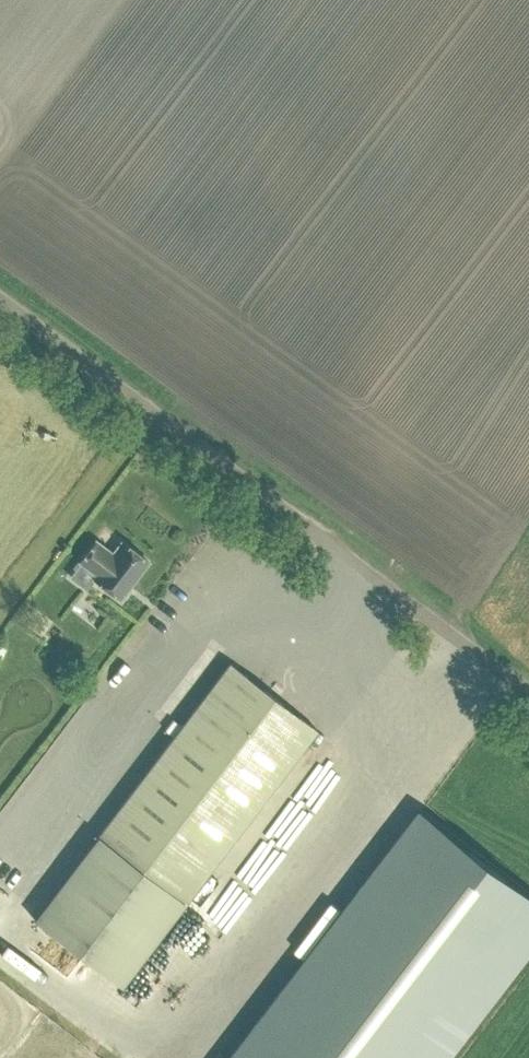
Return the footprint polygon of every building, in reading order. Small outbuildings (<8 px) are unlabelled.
[(95,577),(120,597),(148,561),(123,541),(113,553),(97,541),(82,561),(98,573),(95,577)] [(101,830),(96,837),(183,903),(317,729),(230,662),(229,663),(101,830)] [(421,809),(230,1057),(451,1057),(528,956),(528,891),(421,809)] [(183,903),(96,837),(34,919),(121,985),(183,903)]
